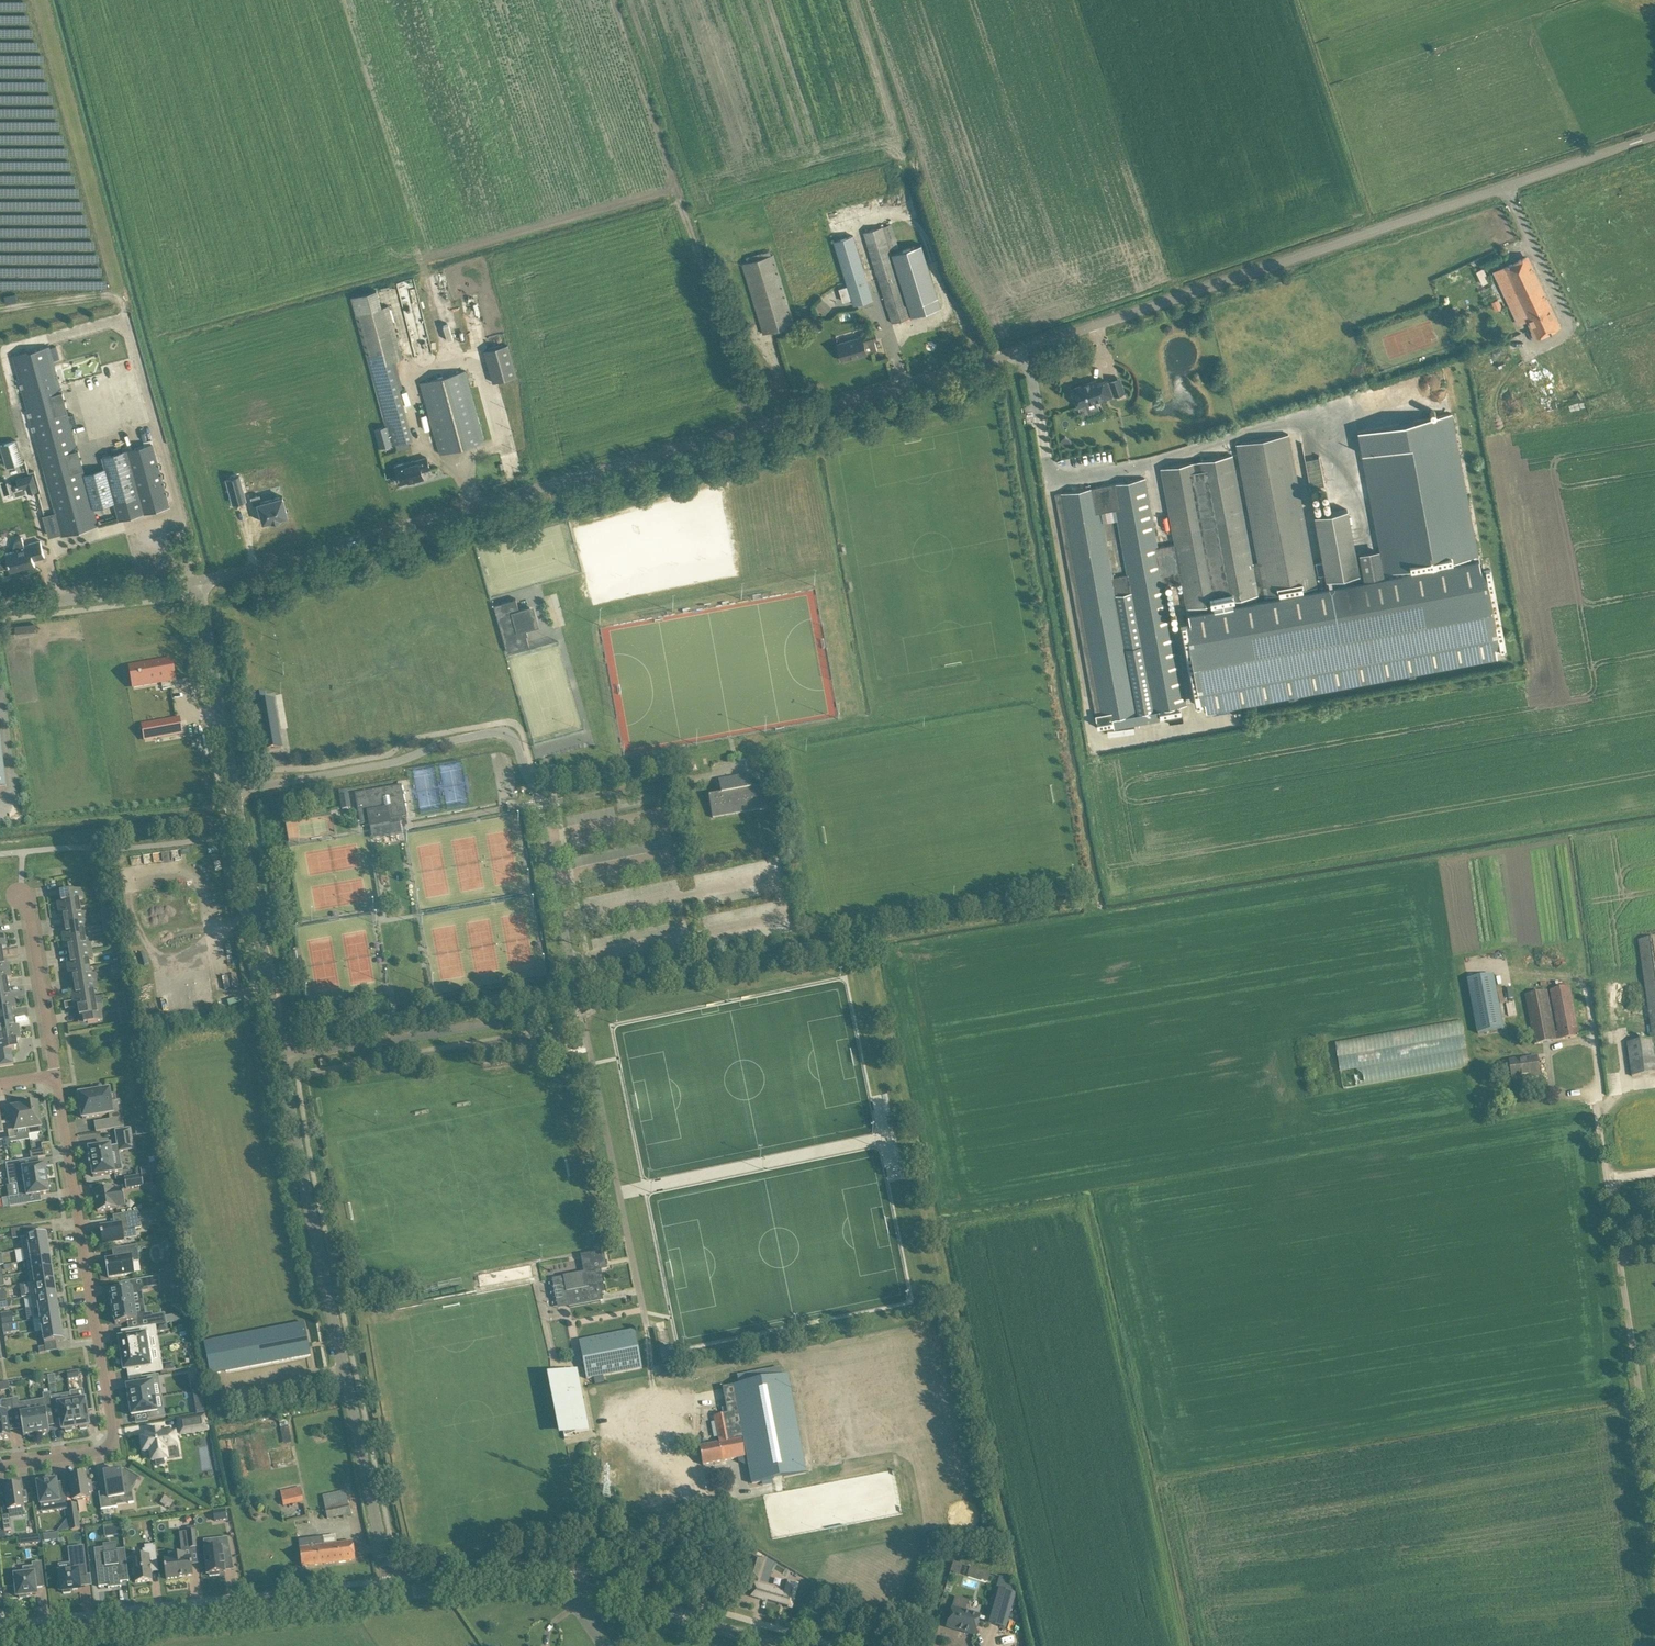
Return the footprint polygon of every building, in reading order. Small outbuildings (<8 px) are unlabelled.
[(891,223),(882,226),(864,232),(892,322),(941,307),(921,244),(900,250),(891,253),(890,249),(899,246),(891,223)] [(853,235),(834,241),(844,272),(848,285),(839,288),(843,301),(852,298),(853,304),(873,298),(853,235)] [(771,254),(770,250),(746,256),(748,261),(743,263),(760,322),(764,333),(794,323),(791,313),(773,254),(771,254)] [(1559,325),(1526,257),(1495,272),(1516,317),(1525,313),(1536,335),(1559,325)] [(447,272),(432,277),(434,283),(449,279),(447,272)] [(17,293),(5,295),(6,302),(18,301),(17,293)] [(382,306),(356,314),(371,367),(392,361),(403,358),(388,305),(382,306)] [(1457,307),(1445,312),(1450,324),(1462,320),(1457,307)] [(1166,325),(1163,330),(1166,333),(1171,330),(1170,326),(1166,325)] [(956,330),(960,338),(965,335),(961,328),(956,330)] [(862,336),(837,343),(842,359),(877,350),(874,339),(877,339),(874,331),(861,335),(862,336)] [(516,376),(508,344),(485,350),(493,382),(505,379),(516,376)] [(13,355),(28,410),(62,534),(98,524),(49,345),(13,355)] [(440,453),(484,440),(481,430),(465,370),(421,382),(437,442),(440,453)] [(1614,371),(1602,374),(1606,388),(1618,384),(1614,371)] [(1112,396),(1106,380),(1097,383),(1096,380),(1084,385),(1083,383),(1071,387),(1074,394),(1072,395),(1073,400),(1076,400),(1078,406),(1102,398),(1102,400),(1112,396)] [(385,426),(375,429),(380,447),(392,443),(413,437),(410,427),(405,412),(399,386),(377,392),(384,417),(386,425),(385,426)] [(1189,620),(1181,622),(1195,701),(1204,700),(1206,709),(1497,654),(1495,645),(1504,644),(1489,564),(1480,566),(1479,558),(1451,412),(1358,430),(1385,576),(1381,577),(1381,573),(1381,572),(1372,574),(1371,574),(1372,578),(1266,598),(1259,600),(1188,613),(1189,620)] [(1160,468),(1174,544),(1157,547),(1145,477),(1061,492),(1102,719),(1160,708),(1161,716),(1174,713),(1173,706),(1186,704),(1164,583),(1181,580),(1186,607),(1258,594),(1254,567),(1259,566),(1261,580),(1264,596),(1316,586),(1313,571),(1289,434),(1236,444),(1258,562),(1252,563),(1233,455),(1160,468)] [(6,467),(24,462),(17,440),(0,445),(0,446),(6,467)] [(170,505),(167,494),(153,443),(102,456),(119,519),(170,505)] [(413,480),(423,478),(421,470),(430,468),(427,456),(395,465),(399,482),(413,478),(413,480)] [(236,474),(226,477),(231,495),(241,492),(236,474)] [(24,476),(16,478),(19,488),(27,486),(24,476)] [(262,488),(252,491),(255,497),(261,497),(268,525),(294,519),(287,489),(265,495),(262,488)] [(101,505),(99,495),(93,496),(93,497),(96,508),(102,506),(101,505)] [(1319,574),(1326,573),(1326,578),(1359,572),(1347,508),(1315,514),(1323,560),(1316,561),(1319,574)] [(21,538),(20,538),(16,540),(15,541),(14,543),(14,545),(13,547),(14,550),(5,552),(6,556),(4,556),(3,557),(2,557),(1,558),(1,559),(0,560),(0,567),(1,568),(0,568),(1,569),(9,566),(10,570),(25,566),(25,568),(35,565),(34,559),(45,556),(40,540),(29,543),(29,546),(24,547),(21,538)] [(535,625),(530,606),(519,610),(519,608),(516,598),(494,604),(507,651),(529,645),(526,635),(525,628),(535,625)] [(20,634),(36,634),(36,624),(20,624),(20,634)] [(161,634),(110,645),(111,655),(119,653),(119,663),(135,660),(137,665),(167,659),(161,634)] [(170,669),(115,679),(119,696),(173,685),(170,669)] [(266,702),(265,694),(253,696),(255,705),(257,705),(265,751),(282,748),(274,701),(266,702)] [(751,789),(748,775),(718,780),(721,795),(709,797),(712,819),(767,809),(764,787),(751,789)] [(402,786),(355,794),(361,825),(369,824),(370,830),(371,830),(400,825),(403,824),(402,818),(407,817),(406,807),(402,786)] [(343,810),(352,808),(349,795),(341,797),(343,810)] [(81,907),(78,891),(60,894),(62,903),(57,904),(59,910),(81,907)] [(65,925),(83,922),(81,907),(59,910),(60,917),(64,916),(65,925)] [(83,922),(65,925),(67,934),(62,934),(63,941),(85,937),(83,922)] [(70,955),(88,953),(85,937),(63,941),(64,947),(69,947),(70,955)] [(1654,1073),(1654,939),(1639,941),(1653,1040),(1628,1043),(1632,1077),(1654,1073)] [(88,953),(70,955),(72,964),(67,965),(68,971),(90,968),(88,953)] [(4,957),(0,958),(0,973),(10,971),(9,965),(5,966),(4,957)] [(90,968),(68,971),(69,978),(74,977),(75,986),(93,983),(90,968)] [(9,987),(7,979),(12,978),(10,971),(0,973),(0,989),(9,987)] [(1495,976),(1469,981),(1479,1035),(1505,1030),(1495,976)] [(95,999),(93,983),(75,986),(77,995),(72,995),(73,1002),(95,999)] [(1560,1040),(1579,1036),(1570,986),(1550,990),(1559,1032),(1560,1040)] [(9,987),(0,989),(0,1005),(15,1002),(14,996),(10,996),(9,987)] [(1555,1032),(1547,991),(1526,995),(1535,1045),(1560,1040),(1559,1032),(1555,1032)] [(88,1023),(103,1021),(101,1006),(96,1007),(95,999),(99,998),(95,999),(73,1002),(64,1003),(65,1010),(74,1008),(79,1008),(80,1017),(87,1016),(88,1023)] [(14,1018),(12,1009),(16,1009),(15,1002),(0,1005),(0,1020),(14,1018)] [(20,1033),(19,1027),(19,1026),(15,1027),(14,1018),(0,1020),(0,1036),(20,1033)] [(1344,1086),(1471,1068),(1464,1021),(1336,1039),(1339,1059),(1340,1058),(1344,1086)] [(20,1033),(0,1036),(0,1046),(1,1051),(0,1051),(0,1067),(14,1065),(12,1050),(18,1049),(17,1040),(21,1039),(20,1033)] [(581,1040),(571,1042),(572,1046),(573,1051),(578,1050),(583,1049),(582,1045),(581,1040)] [(1540,1077),(1538,1058),(1511,1061),(1512,1068),(1513,1079),(1529,1077),(1529,1078),(1540,1077)] [(82,1119),(113,1114),(109,1090),(79,1095),(82,1119)] [(38,1105),(25,1107),(29,1130),(29,1135),(42,1133),(42,1131),(47,1130),(46,1122),(41,1123),(38,1105)] [(10,1140),(17,1139),(16,1132),(29,1130),(25,1107),(12,1109),(14,1124),(8,1125),(10,1140)] [(111,1120),(106,1121),(107,1130),(107,1131),(108,1130),(124,1128),(123,1118),(111,1120)] [(0,1119),(0,1141),(10,1140),(8,1125),(1,1126),(0,1119)] [(130,1130),(116,1132),(118,1146),(119,1152),(120,1152),(134,1150),(130,1130)] [(111,1146),(89,1149),(91,1159),(89,1160),(91,1167),(92,1167),(94,1177),(115,1174),(123,1173),(122,1165),(114,1166),(111,1147),(111,1146)] [(31,1160),(46,1157),(45,1151),(30,1153),(31,1160)] [(6,1164),(8,1176),(15,1175),(16,1185),(17,1184),(47,1179),(47,1178),(49,1176),(48,1172),(46,1171),(45,1165),(26,1168),(25,1161),(6,1164)] [(126,1189),(144,1186),(142,1176),(125,1179),(126,1189)] [(9,1198),(10,1208),(28,1205),(26,1197),(50,1193),(49,1188),(51,1186),(50,1182),(48,1181),(47,1179),(17,1184),(19,1197),(9,1198)] [(114,1188),(94,1191),(98,1212),(117,1209),(117,1208),(119,1208),(117,1195),(124,1194),(123,1188),(114,1189),(114,1188)] [(141,1228),(139,1212),(120,1215),(121,1224),(114,1225),(115,1226),(110,1227),(109,1226),(100,1227),(103,1244),(125,1241),(123,1231),(141,1228)] [(23,1251),(49,1246),(47,1234),(39,1235),(38,1226),(20,1229),(23,1251)] [(32,1261),(51,1258),(49,1246),(23,1251),(25,1262),(32,1261)] [(135,1274),(133,1262),(139,1261),(137,1246),(113,1250),(113,1251),(117,1250),(118,1256),(116,1256),(115,1258),(105,1259),(108,1278),(135,1274)] [(604,1251),(581,1256),(585,1273),(564,1277),(567,1292),(570,1308),(603,1301),(602,1293),(605,1293),(601,1271),(608,1269),(604,1251)] [(53,1270),(51,1258),(32,1261),(33,1273),(53,1270)] [(35,1285),(54,1282),(53,1270),(33,1273),(35,1284),(35,1285)] [(159,1277),(142,1280),(143,1289),(160,1286),(159,1278),(159,1277)] [(56,1293),(54,1282),(35,1285),(35,1284),(28,1285),(31,1298),(56,1293)] [(113,1308),(144,1303),(134,1304),(133,1295),(140,1293),(139,1287),(132,1289),(132,1288),(110,1292),(110,1293),(111,1299),(109,1301),(110,1307),(113,1308)] [(31,1298),(32,1309),(58,1305),(56,1293),(31,1298)] [(144,1304),(144,1303),(113,1308),(113,1309),(111,1311),(112,1317),(114,1318),(115,1324),(115,1325),(137,1321),(144,1320),(143,1314),(136,1315),(135,1305),(144,1304)] [(32,1309),(34,1321),(41,1320),(60,1317),(58,1305),(32,1309)] [(11,1312),(2,1313),(4,1333),(13,1332),(11,1312)] [(156,1325),(166,1324),(164,1315),(148,1317),(150,1326),(156,1325)] [(41,1320),(34,1321),(36,1333),(43,1332),(62,1329),(60,1317),(41,1320)] [(211,1375),(300,1358),(311,1356),(304,1323),(293,1325),(204,1343),(211,1375)] [(166,1324),(156,1325),(157,1332),(168,1331),(167,1324),(166,1324)] [(134,1331),(135,1336),(119,1339),(120,1345),(119,1346),(120,1353),(122,1353),(122,1355),(151,1350),(149,1337),(154,1336),(152,1328),(134,1331)] [(62,1329),(43,1332),(45,1344),(64,1341),(62,1329)] [(635,1330),(579,1341),(587,1380),(642,1369),(635,1330)] [(672,1345),(660,1348),(663,1365),(676,1362),(675,1358),(672,1345)] [(151,1350),(122,1355),(122,1357),(121,1357),(122,1365),(123,1364),(124,1371),(140,1368),(141,1373),(159,1371),(158,1363),(153,1363),(151,1350)] [(162,1365),(164,1372),(174,1371),(173,1363),(162,1365)] [(752,1484),(806,1474),(788,1376),(782,1377),(780,1368),(737,1377),(739,1385),(723,1388),(728,1414),(714,1417),(719,1443),(699,1447),(703,1466),(738,1459),(739,1462),(745,1465),(748,1464),(752,1484)] [(559,1437),(565,1436),(590,1431),(577,1369),(547,1375),(559,1437)] [(68,1381),(79,1379),(78,1371),(67,1373),(68,1381)] [(127,1395),(128,1402),(155,1397),(153,1383),(160,1382),(159,1375),(141,1378),(142,1384),(127,1387),(128,1395),(127,1395)] [(0,1384),(0,1391),(10,1389),(9,1382),(0,1384)] [(206,1412),(203,1389),(194,1390),(197,1413),(206,1412)] [(87,1429),(87,1426),(89,1426),(85,1400),(78,1401),(76,1392),(70,1393),(72,1401),(72,1402),(76,1428),(80,1427),(81,1430),(87,1429)] [(50,1432),(47,1414),(53,1413),(52,1402),(50,1393),(43,1394),(44,1400),(38,1400),(40,1411),(33,1412),(37,1434),(39,1434),(40,1436),(45,1435),(45,1433),(50,1432)] [(158,1412),(155,1397),(128,1402),(129,1409),(130,1409),(130,1408),(132,1417),(147,1414),(148,1420),(166,1418),(164,1411),(158,1412)] [(37,1434),(33,1412),(26,1413),(25,1403),(19,1403),(18,1398),(11,1399),(14,1417),(21,1416),(24,1436),(28,1436),(30,1437),(34,1437),(35,1434),(37,1434)] [(11,1438),(8,1418),(14,1417),(11,1399),(1,1401),(1,1413),(0,1413),(0,1440),(11,1438)] [(76,1428),(72,1402),(59,1404),(59,1400),(52,1402),(53,1413),(54,1418),(61,1417),(62,1428),(63,1430),(65,1430),(66,1432),(70,1431),(72,1431),(72,1429),(76,1428)] [(218,1409),(220,1421),(233,1419),(230,1407),(218,1409)] [(207,1429),(205,1416),(179,1420),(181,1434),(207,1429)] [(288,1426),(281,1428),(286,1444),(293,1442),(288,1426)] [(151,1433),(146,1434),(147,1439),(142,1440),(144,1452),(151,1450),(153,1461),(156,1460),(156,1465),(165,1464),(164,1459),(167,1459),(165,1448),(177,1446),(175,1434),(171,1435),(170,1430),(159,1432),(159,1430),(151,1431),(151,1433)] [(116,1496),(128,1494),(127,1489),(132,1489),(134,1487),(135,1485),(136,1482),(136,1480),(136,1478),(135,1475),(126,1470),(104,1473),(108,1494),(100,1495),(100,1493),(99,1493),(100,1500),(102,1510),(117,1508),(116,1496)] [(87,1484),(86,1476),(71,1478),(74,1501),(89,1499),(88,1493),(92,1493),(91,1483),(87,1484)] [(68,1510),(68,1506),(66,1494),(59,1496),(57,1480),(48,1482),(46,1480),(41,1481),(39,1483),(37,1483),(41,1505),(55,1503),(56,1511),(68,1510)] [(22,1494),(21,1486),(6,1488),(9,1511),(24,1509),(23,1503),(27,1502),(26,1493),(22,1494)] [(284,1506),(303,1502),(300,1488),(281,1493),(284,1506)] [(326,1508),(328,1519),(351,1514),(349,1504),(326,1508)] [(77,1505),(68,1506),(68,1510),(71,1531),(81,1530),(77,1505)] [(215,1521),(226,1519),(225,1510),(214,1512),(215,1521)] [(605,1520),(617,1517),(616,1511),(603,1513),(605,1520)] [(12,1530),(10,1516),(3,1517),(5,1531),(12,1530)] [(196,1530),(188,1531),(190,1549),(198,1548),(196,1530)] [(32,1545),(41,1544),(40,1535),(31,1537),(32,1545)] [(324,1546),(323,1537),(299,1540),(302,1567),(355,1561),(353,1542),(324,1546)] [(232,1559),(228,1538),(217,1539),(218,1548),(205,1549),(208,1575),(225,1573),(224,1565),(225,1565),(224,1560),(232,1559)] [(151,1567),(158,1566),(155,1545),(145,1546),(146,1556),(133,1557),(134,1569),(132,1569),(133,1576),(135,1575),(136,1583),(152,1581),(151,1567)] [(68,1548),(69,1559),(70,1558),(71,1568),(68,1568),(69,1572),(60,1573),(59,1573),(60,1582),(58,1583),(59,1590),(61,1590),(62,1592),(63,1592),(63,1594),(71,1593),(71,1591),(80,1590),(80,1587),(79,1578),(88,1577),(88,1575),(84,1546),(68,1548)] [(144,1547),(132,1548),(133,1556),(144,1555),(144,1547)] [(105,1548),(94,1549),(99,1587),(108,1586),(108,1588),(121,1587),(121,1582),(129,1581),(125,1549),(116,1550),(116,1553),(105,1555),(105,1548)] [(194,1577),(192,1558),(186,1559),(186,1555),(170,1556),(170,1560),(164,1561),(166,1581),(180,1579),(179,1578),(194,1577)] [(759,1580),(765,1559),(751,1555),(744,1576),(759,1580)] [(17,1588),(15,1588),(15,1595),(18,1595),(18,1597),(20,1597),(20,1599),(27,1598),(27,1596),(37,1595),(36,1588),(45,1587),(42,1563),(32,1564),(33,1568),(24,1569),(24,1575),(15,1576),(17,1588)] [(953,1564),(950,1573),(951,1573),(959,1576),(961,1566),(953,1564)] [(970,1569),(968,1575),(988,1581),(989,1577),(989,1574),(970,1569)] [(791,1608),(798,1585),(787,1582),(784,1592),(754,1583),(751,1596),(791,1608)] [(986,1623),(1005,1629),(1015,1594),(1011,1593),(1013,1587),(999,1583),(997,1589),(996,1589),(986,1623)] [(952,1609),(947,1627),(959,1631),(959,1630),(963,1631),(963,1632),(974,1635),(980,1617),(965,1612),(968,1602),(955,1598),(952,1609)]
